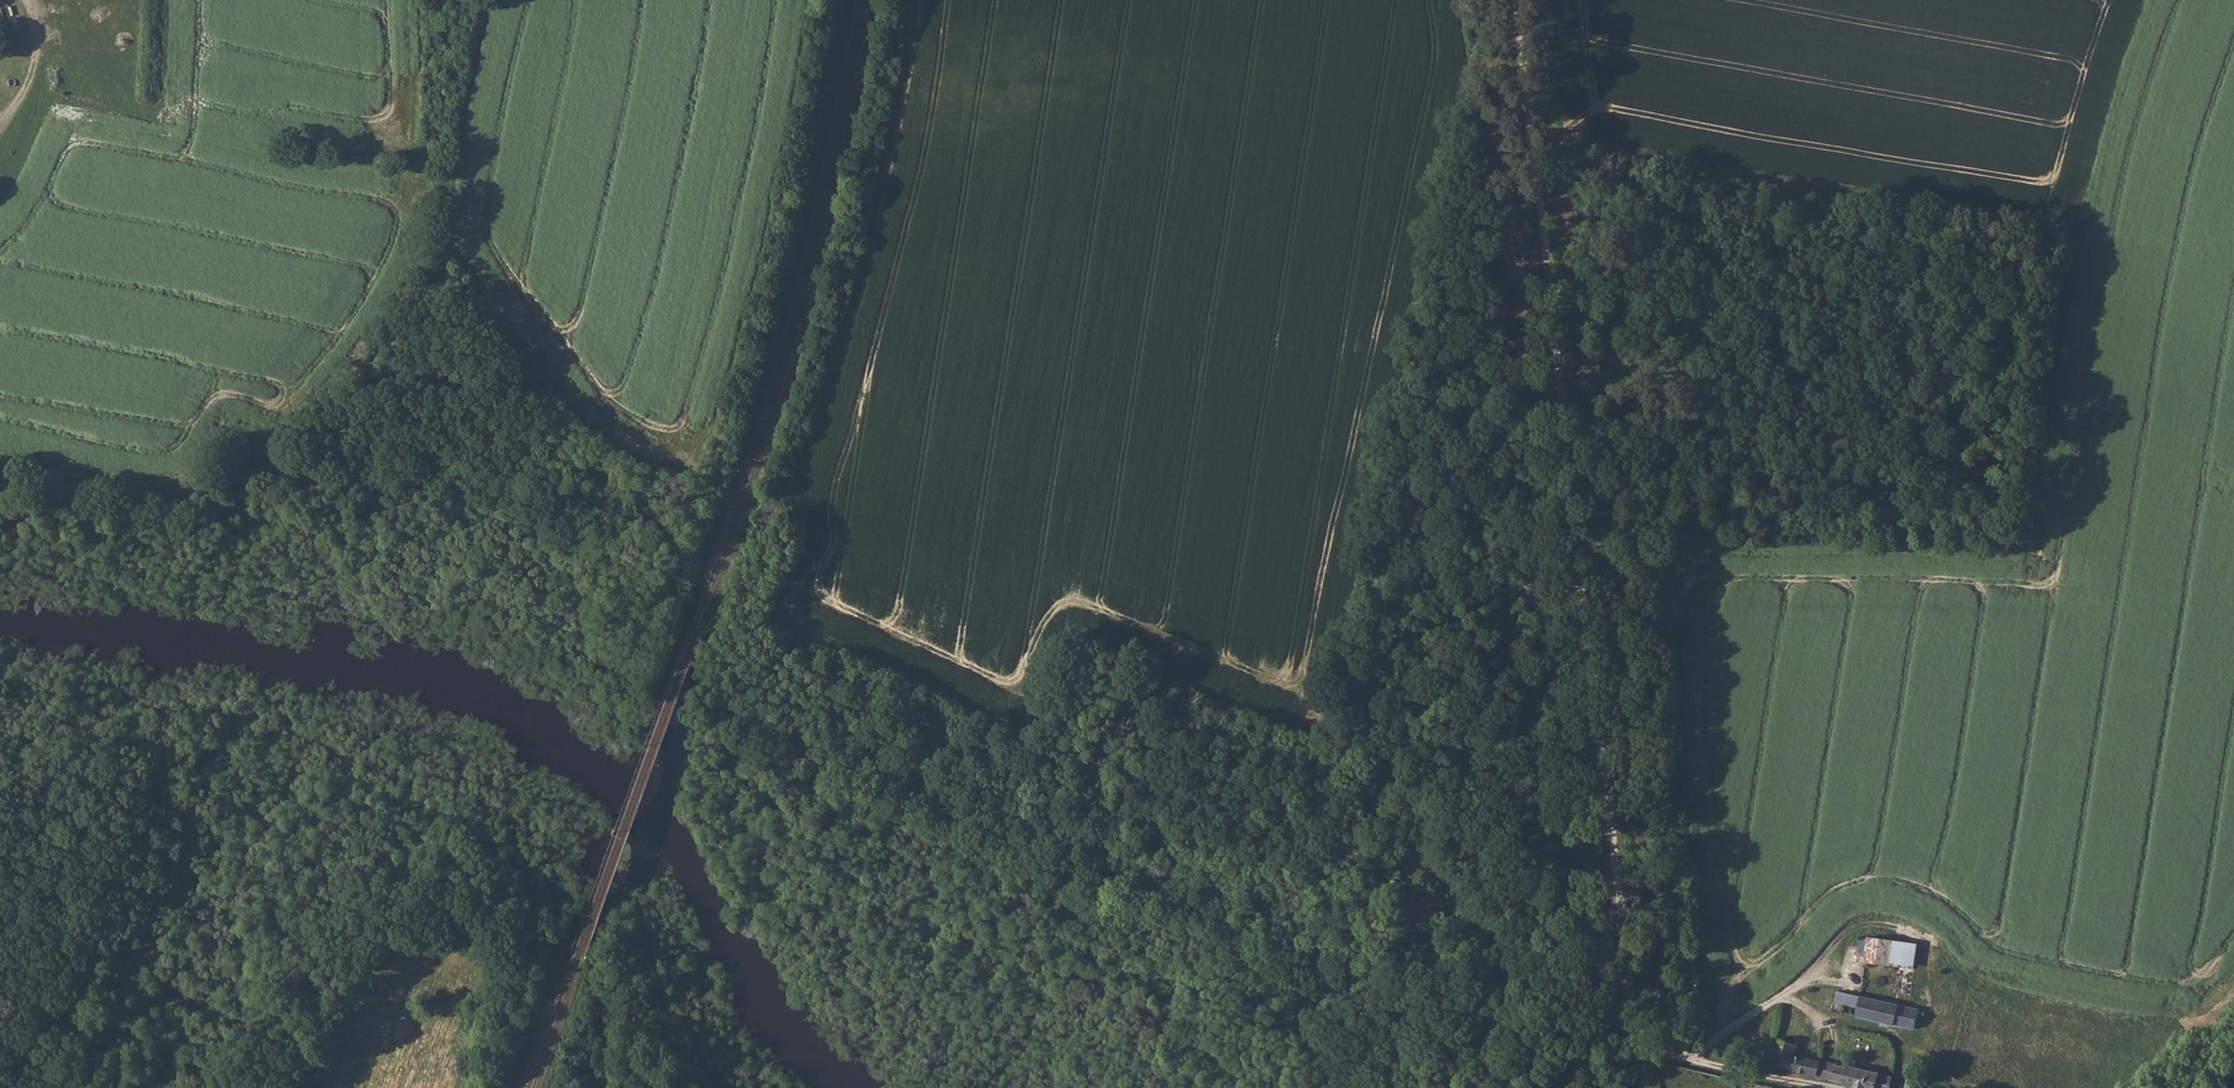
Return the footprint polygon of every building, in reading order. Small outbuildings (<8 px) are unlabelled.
[(1916,944),(1867,937),(1860,997),(1837,991),(1834,1004),(1858,1008),(1855,1019),(1916,1030),(1919,1009),(1902,1005),(1903,995),(1911,996),(1916,944)] [(1954,1004),(1946,1003),(1939,1030),(1948,1032),(1954,1004)] [(1796,1055),(1797,1046),(1775,1040),(1769,1065),(1863,1087),(1890,1087),(1893,1077),(1879,1074),(1879,1073),(1847,1065),(1847,1068),(1796,1055)] [(1907,1077),(1905,1087),(1921,1087),(1922,1081),(1907,1077)]
